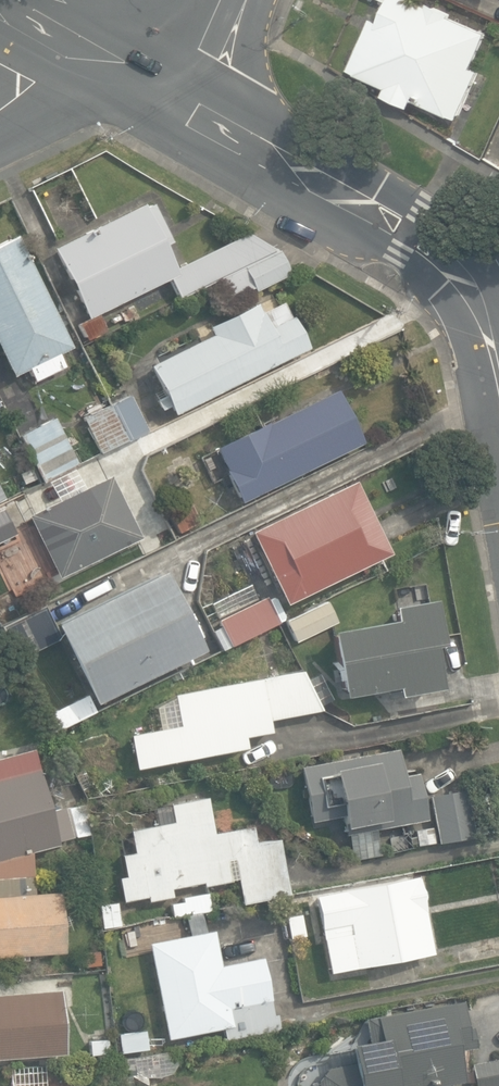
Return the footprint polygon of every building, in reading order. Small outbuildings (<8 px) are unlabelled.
[(460,119),(482,71),(476,68),(491,33),(455,17),(457,13),(433,3),(432,6),(418,0),(386,0),(389,1),(380,21),(374,19),(352,70),(390,87),(387,95),(413,107),(416,100),(460,119)] [(213,283),(276,251),(247,233),(175,269),(164,246),(172,242),(153,204),(146,207),(144,204),(51,250),(86,319),(78,323),(87,340),(107,330),(99,313),(169,278),(180,299),(213,283)] [(34,382),(66,366),(60,354),(72,348),(17,236),(0,244),(0,349),(13,376),(28,369),(34,382)] [(287,271),(276,251),(213,283),(223,303),(287,271)] [(168,406),(173,416),(307,349),(292,317),(270,328),(257,303),(209,328),(213,335),(150,366),(166,400),(158,404),(160,410),(168,406)] [(239,503),(362,444),(337,390),(214,449),(239,503)] [(39,483),(148,432),(130,394),(80,417),(90,437),(70,447),(56,417),(17,436),(31,467),(17,473),(23,485),(37,478),(39,483)] [(27,516),(58,578),(87,564),(90,569),(103,563),(101,558),(141,538),(110,476),(85,488),(75,468),(23,493),(33,513),(27,516)] [(247,532),(283,604),(388,553),(352,481),(247,532)] [(169,515),(178,533),(200,521),(190,503),(169,515)] [(15,534),(2,508),(0,509),(0,542),(15,534)] [(59,638),(93,704),(201,649),(162,571),(54,625),(44,605),(1,626),(17,660),(49,644),(59,638)] [(212,629),(222,650),(231,646),(285,619),(273,594),(261,600),(260,598),(253,584),(211,604),(218,619),(217,619),(220,625),(212,629)] [(286,620),(296,642),(336,622),(326,600),(286,620)] [(382,694),(386,719),(427,712),(424,692),(438,689),(431,648),(440,647),(431,600),(389,607),(391,621),(327,632),(339,697),(392,688),(393,692),(382,694)] [(129,735),(135,769),(247,748),(245,737),(270,732),(268,723),(321,713),(300,672),(300,670),(260,678),(173,694),(156,706),(160,729),(129,735)] [(306,681),(320,706),(332,700),(319,675),(306,681)] [(43,717),(52,734),(96,712),(87,695),(43,717)] [(336,794),(343,834),(415,821),(414,817),(415,816),(410,787),(407,787),(405,776),(401,776),(397,749),(331,761),(332,766),(315,769),(320,797),(336,794)] [(0,759),(0,877),(32,874),(31,852),(59,844),(59,841),(72,838),(62,803),(48,807),(38,769),(39,769),(34,750),(0,759)] [(461,791),(426,798),(436,845),(470,838),(461,791)] [(173,822),(130,831),(134,853),(122,856),(126,877),(119,879),(124,902),(147,897),(148,902),(173,897),(171,890),(204,883),(205,888),(238,881),(243,905),(289,895),(277,839),(256,843),(252,825),(214,833),(206,797),(169,805),(173,822)] [(417,847),(433,843),(430,827),(413,831),(417,847)] [(32,874),(0,877),(0,956),(8,956),(8,961),(28,959),(27,954),(64,951),(59,892),(34,894),(33,882),(32,874)] [(350,932),(357,967),(432,953),(422,905),(424,902),(425,899),(425,895),(425,891),(423,888),(421,885),(418,883),(418,882),(416,875),(380,882),(314,895),(321,928),(335,926),(337,935),(350,932)] [(171,904),(174,917),(211,910),(208,892),(182,897),(183,901),(171,904)] [(99,905),(103,928),(121,925),(118,902),(99,905)] [(147,943),(167,1039),(224,1028),(225,1032),(274,1022),(261,956),(220,965),(213,930),(206,931),(202,913),(187,916),(190,928),(191,934),(147,943)] [(84,952),(86,967),(101,965),(99,951),(84,952)] [(68,1054),(63,989),(0,994),(0,1058),(68,1054)] [(460,1001),(362,1019),(366,1041),(346,1044),(351,1068),(312,1075),(314,1085),(435,1085),(461,1081),(456,1050),(474,1047),(470,1026),(465,1027),(460,1001)] [(122,1053),(147,1050),(144,1031),(119,1034),(122,1053)] [(88,1043),(90,1057),(110,1054),(108,1040),(88,1043)] [(475,1085),(498,1085),(498,1058),(471,1063),(475,1085)] [(43,1070),(9,1072),(10,1085),(44,1085),(43,1070)]
